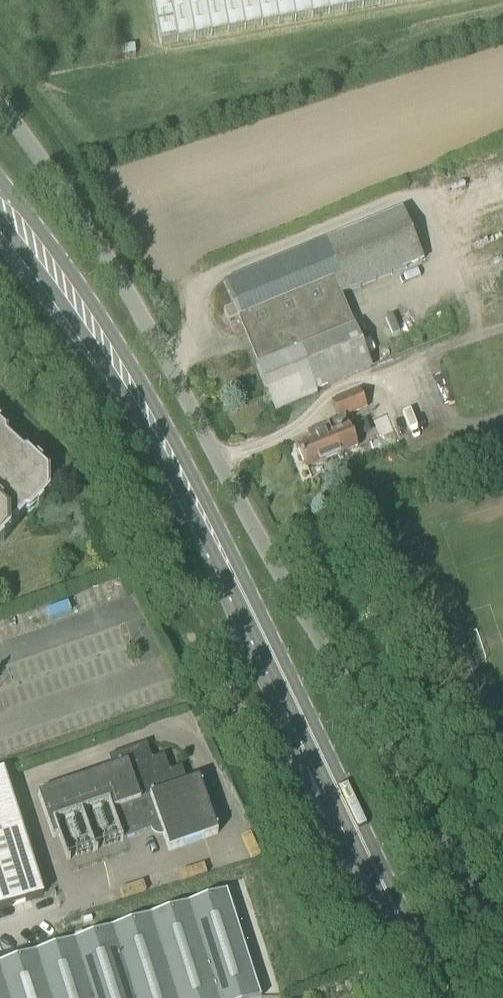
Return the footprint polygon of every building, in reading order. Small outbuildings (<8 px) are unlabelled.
[(230,46),(485,0),(221,0),(230,46)] [(234,308),(238,318),(240,317),(260,365),(258,366),(276,411),(316,394),(315,391),(371,367),(354,326),(340,294),(423,260),(401,209),(223,283),(234,308)] [(238,318),(234,308),(224,311),(229,322),(238,318)] [(344,417),(366,407),(359,390),(331,401),(338,419),(308,431),(312,441),(297,448),(305,468),(357,446),(344,417)] [(5,542),(4,541),(11,533),(11,528),(26,512),(31,512),(38,504),(39,506),(45,500),(43,499),(51,491),(50,470),(43,463),(44,461),(38,456),(37,457),(29,450),(25,450),(9,435),(9,430),(1,423),(2,422),(0,420),(0,547),(5,542)] [(472,445),(470,450),(472,455),(483,452),(479,442),(472,445)] [(361,497),(360,505),(371,507),(372,499),(361,497)] [(169,851),(218,834),(199,779),(187,783),(182,768),(169,772),(164,756),(152,760),(146,744),(108,757),(112,768),(37,794),(53,838),(59,836),(67,861),(95,851),(123,841),(123,840),(151,830),(163,836),(169,851)] [(0,773),(0,910),(43,896),(3,772),(0,773)] [(218,997),(261,997),(227,892),(188,904),(218,997)] [(188,904),(150,916),(176,997),(218,997),(188,904)] [(150,916),(112,928),(134,997),(176,997),(150,916)] [(74,940),(93,997),(134,997),(112,928),(74,940)] [(36,953),(51,997),(93,997),(74,940),(36,953)] [(36,953),(0,964),(0,971),(9,997),(51,997),(36,953)] [(0,971),(0,997),(9,997),(0,971)]
